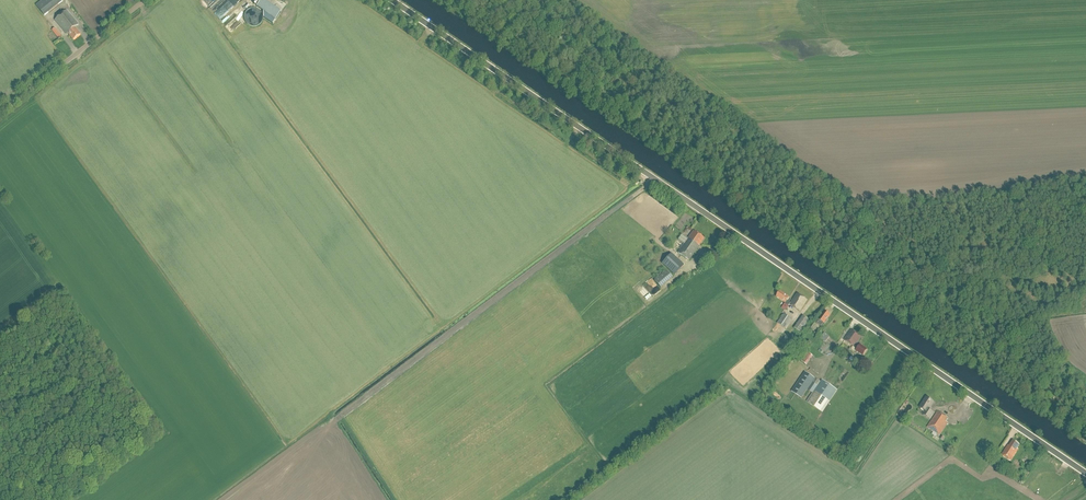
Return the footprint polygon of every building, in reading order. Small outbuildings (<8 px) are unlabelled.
[(63,1),(62,0),(43,0),(36,6),(44,16),(63,1)] [(201,10),(210,0),(200,0),(195,5),(201,10)] [(283,13),(264,0),(259,8),(278,20),(283,13)] [(211,19),(222,9),(217,5),(212,10),(207,15),(211,19)] [(80,35),(75,28),(79,25),(67,10),(55,19),(67,34),(69,33),(74,40),(80,35)] [(253,14),(240,10),(236,23),(249,26),(253,14)] [(55,28),(52,30),(58,39),(61,36),(55,28)] [(688,261),(704,239),(693,232),(678,253),(688,261)] [(672,238),(669,243),(675,248),(678,243),(672,238)] [(699,267),(713,256),(710,252),(695,263),(699,267)] [(686,266),(671,256),(665,266),(679,276),(686,266)] [(646,283),(653,291),(664,282),(657,274),(646,283)] [(634,291),(630,295),(638,303),(642,298),(634,291)] [(791,304),(787,301),(789,298),(780,292),(776,297),(785,303),(785,304),(789,307),(790,306),(800,312),(807,300),(797,294),(791,304)] [(825,324),(828,320),(827,319),(830,314),(825,311),(819,320),(820,320),(817,324),(821,327),(824,323),(825,324)] [(786,329),(792,320),(784,314),(778,323),(786,329)] [(787,331),(794,336),(801,323),(794,319),(787,331)] [(860,346),(857,344),(862,337),(852,330),(845,341),(858,350),(856,351),(864,356),(868,351),(860,346)] [(826,342),(830,337),(824,333),(820,339),(826,342)] [(816,343),(820,339),(815,335),(811,339),(816,343)] [(848,355),(855,361),(857,358),(850,352),(848,355)] [(816,379),(805,372),(791,392),(802,399),(808,390),(813,394),(807,402),(822,412),(837,390),(822,380),(821,382),(816,378),(816,379)] [(930,419),(934,413),(930,410),(935,402),(926,397),(919,408),(925,411),(922,415),(930,419)] [(940,436),(948,423),(946,422),(948,419),(938,411),(927,427),(940,436)] [(1017,449),(1019,445),(1013,441),(1009,446),(1008,445),(1001,455),(1010,462),(1018,449),(1017,449)] [(998,467),(1001,462),(996,458),(992,464),(998,467)]
